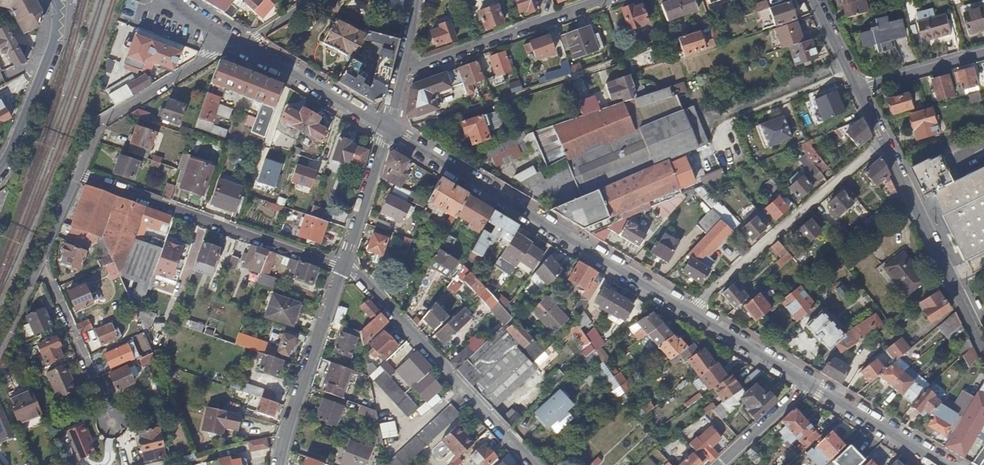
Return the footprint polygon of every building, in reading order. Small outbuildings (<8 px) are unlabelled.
[(15,13),(20,27),(23,34),(37,29),(40,14),(32,0),(0,0),(0,8),(15,13)] [(203,3),(223,16),(237,0),(198,0),(203,3)] [(223,16),(231,20),(246,5),(240,0),(237,0),(223,16)] [(246,5),(253,12),(264,0),(240,0),(246,5)] [(482,11),(495,4),(493,0),(476,0),(482,11)] [(551,0),(515,0),(519,13),(527,11),(529,13),(542,8),(541,6),(542,6),(552,2),(551,0)] [(677,0),(672,0),(661,4),(667,20),(682,15),(677,0)] [(694,0),(677,0),(682,15),(684,14),(687,13),(697,9),(694,0)] [(771,8),(768,0),(754,5),(757,13),(769,9),(771,8)] [(842,6),(844,5),(846,9),(867,3),(866,0),(840,0),(842,6)] [(795,19),(791,9),(789,2),(771,8),(769,9),(775,26),(795,19)] [(870,12),(867,3),(846,9),(848,18),(870,12)] [(757,13),(754,5),(743,9),(745,16),(757,13)] [(502,22),(497,6),(478,13),(484,29),(502,22)] [(647,24),(640,6),(633,9),(632,6),(621,9),(629,30),(647,24)] [(964,12),(969,32),(983,28),(983,7),(964,12)] [(952,33),(946,15),(918,22),(924,41),(952,33)] [(907,38),(902,19),(890,22),(889,17),(877,19),(878,21),(868,23),(870,31),(859,34),(863,48),(870,47),(872,53),(878,51),(881,59),(893,56),(889,42),(907,38)] [(361,43),(365,35),(335,19),(322,44),(346,56),(344,59),(346,62),(349,63),(353,56),(361,43)] [(456,39),(449,21),(437,25),(438,29),(431,31),(435,45),(441,43),(445,42),(448,41),(451,40),(456,39)] [(712,27),(709,21),(702,23),(704,30),(710,28),(712,27)] [(802,42),(796,22),(775,28),(782,49),(788,47),(802,42)] [(722,43),(716,26),(712,27),(710,28),(716,46),(722,43)] [(597,51),(592,36),(589,27),(565,36),(569,47),(574,59),(597,51)] [(716,46),(710,28),(704,30),(703,30),(709,48),(716,46)] [(7,30),(0,33),(0,51),(3,56),(4,56),(5,58),(9,57),(14,68),(24,63),(8,32),(7,30)] [(705,49),(699,31),(690,34),(689,34),(678,38),(684,56),(705,49)] [(383,98),(398,40),(368,32),(365,35),(361,43),(371,46),(368,55),(364,71),(361,70),(355,79),(352,78),(362,60),(358,58),(353,56),(349,63),(337,83),(371,103),(383,98)] [(603,49),(597,34),(592,36),(597,51),(603,49)] [(569,47),(565,36),(559,38),(563,50),(569,47)] [(666,42),(664,36),(652,40),(654,46),(666,42)] [(554,59),(547,37),(529,43),(535,57),(537,65),(544,63),(554,59)] [(181,55),(134,38),(123,67),(140,72),(144,60),(147,61),(146,65),(152,68),(154,64),(161,66),(161,68),(171,73),(174,71),(181,55)] [(818,59),(810,39),(802,42),(788,47),(794,66),(818,59)] [(628,55),(623,42),(615,44),(619,58),(623,57),(628,55)] [(368,55),(371,46),(361,43),(353,56),(358,58),(362,51),(363,50),(366,51),(366,52),(365,54),(368,55)] [(33,50),(28,48),(24,58),(29,60),(33,50)] [(511,71),(504,52),(489,58),(494,74),(490,76),(494,86),(504,83),(501,74),(511,71)] [(537,65),(535,57),(528,60),(532,70),(545,66),(544,63),(537,65)] [(107,59),(104,72),(112,74),(116,61),(107,59)] [(283,83),(218,60),(195,127),(209,132),(224,137),(226,130),(212,125),(212,123),(217,124),(220,114),(215,113),(223,91),(243,98),(259,104),(254,117),(249,116),(246,125),(251,127),(249,132),(264,137),(269,123),(277,99),(283,83)] [(483,80),(477,62),(469,65),(475,83),(483,80)] [(546,82),(572,74),(569,68),(567,62),(560,65),(562,70),(544,76),(546,82)] [(582,70),(580,64),(569,68),(572,74),(582,70)] [(475,83),(469,65),(460,68),(461,71),(459,73),(462,83),(467,96),(473,93),(471,84),(475,83)] [(979,87),(973,68),(954,74),(957,84),(961,82),(964,91),(979,87)] [(462,83),(459,73),(457,69),(445,74),(450,88),(462,83)] [(156,82),(151,74),(145,77),(150,85),(156,82)] [(438,100),(436,93),(450,88),(445,74),(415,84),(409,90),(405,115),(408,121),(437,110),(434,102),(434,101),(438,100)] [(145,77),(144,75),(126,86),(127,88),(112,97),(116,105),(150,85),(145,77)] [(955,96),(949,76),(932,81),(938,101),(955,96)] [(637,98),(629,77),(627,77),(617,81),(618,87),(608,91),(611,101),(622,97),(624,103),(637,98)] [(284,101),(289,89),(283,83),(277,99),(281,100),(284,101)] [(641,106),(676,96),(672,87),(637,98),(640,106),(641,106)] [(844,113),(835,91),(813,101),(823,122),(844,113)] [(915,108),(910,93),(890,99),(895,114),(915,108)] [(980,93),(968,96),(971,105),(982,101),(983,104),(983,103),(983,99),(982,100),(980,93)] [(492,100),(490,94),(480,98),(482,103),(492,100)] [(683,111),(676,96),(641,106),(640,106),(625,103),(623,104),(634,130),(683,111)] [(598,110),(594,98),(578,103),(583,115),(598,110)] [(182,111),(184,104),(168,99),(165,109),(162,117),(162,118),(178,124),(182,111)] [(498,111),(516,105),(514,100),(496,106),(497,109),(498,111)] [(1,102),(0,102),(0,124),(10,119),(1,102)] [(634,130),(623,104),(614,108),(576,124),(575,119),(561,124),(524,137),(525,139),(532,137),(533,140),(554,133),(562,153),(562,154),(565,159),(634,130)] [(302,127),(309,116),(311,113),(301,107),(298,113),(288,107),(280,118),(285,120),(285,124),(288,126),(289,125),(291,126),(292,125),(301,130),(302,127)] [(707,145),(692,107),(683,111),(698,149),(707,145)] [(148,121),(150,113),(142,110),(138,108),(128,114),(148,121)] [(941,134),(934,109),(915,114),(919,128),(915,130),(918,141),(941,134)] [(663,163),(698,149),(683,111),(634,130),(565,159),(581,197),(597,191),(663,163)] [(326,131),(315,124),(319,118),(311,113),(309,116),(302,127),(301,130),(320,141),(326,131)] [(919,128),(915,114),(911,115),(915,130),(919,128)] [(483,134),(481,128),(486,127),(482,117),(458,125),(462,136),(466,134),(470,146),(471,146),(478,143),(486,140),(483,134)] [(791,139),(782,117),(759,126),(768,148),(791,139)] [(845,134),(860,120),(838,130),(843,135),(845,134)] [(869,138),(861,120),(860,120),(845,134),(857,148),(869,138)] [(194,131),(180,126),(178,132),(189,135),(192,136),(194,131)] [(768,148),(759,126),(755,128),(764,150),(768,148)] [(149,149),(155,132),(137,127),(131,143),(137,145),(149,149)] [(208,137),(209,132),(195,127),(194,131),(208,137)] [(943,148),(946,155),(983,143),(983,134),(943,148)] [(368,151),(357,147),(354,144),(353,143),(351,143),(351,141),(339,137),(333,159),(341,162),(343,161),(350,163),(351,162),(364,166),(368,151)] [(490,160),(519,151),(522,145),(520,140),(487,151),(490,160)] [(146,158),(149,149),(137,145),(131,143),(128,152),(146,158)] [(492,165),(526,154),(522,143),(522,145),(519,151),(490,160),(492,165)] [(827,168),(806,143),(805,143),(797,147),(814,167),(820,174),(827,168)] [(403,168),(408,161),(397,154),(393,151),(391,152),(389,153),(385,165),(383,173),(395,181),(403,168)] [(186,171),(190,159),(191,155),(183,153),(179,163),(178,169),(180,169),(186,171)] [(539,173),(565,159),(562,154),(562,153),(536,167),(539,173)] [(179,163),(154,155),(152,160),(161,163),(178,169),(179,163)] [(134,179),(139,162),(120,156),(114,172),(134,179)] [(956,183),(944,159),(939,156),(931,160),(930,159),(929,160),(929,159),(913,167),(916,174),(926,196),(934,193),(942,209),(962,250),(966,261),(983,252),(983,169),(956,183)] [(203,192),(211,166),(190,159),(186,171),(182,185),(203,192)] [(286,166),(266,159),(258,183),(277,190),(286,166)] [(888,175),(880,159),(864,173),(875,186),(883,180),(888,175)] [(159,169),(161,163),(152,160),(150,166),(159,169)] [(692,184),(682,161),(669,166),(678,190),(692,184)] [(608,220),(675,191),(678,190),(669,166),(665,168),(663,163),(597,191),(608,220)] [(311,188),(316,171),(296,164),(291,181),(311,188)] [(519,183),(539,173),(536,167),(535,166),(516,176),(519,183)] [(798,200),(823,178),(820,174),(814,167),(789,189),(798,200)] [(400,188),(410,172),(403,168),(395,181),(383,173),(381,177),(400,188)] [(707,185),(724,177),(720,170),(703,178),(707,185)] [(531,188),(543,181),(539,173),(519,183),(531,188)] [(878,224),(903,205),(900,200),(888,175),(883,180),(893,192),(890,194),(897,202),(872,217),(878,224)] [(235,212),(243,187),(220,178),(211,202),(222,207),(235,212)] [(456,214),(466,195),(438,178),(426,201),(449,214),(454,217),(456,214)] [(172,192),(175,185),(167,183),(163,197),(170,199),(172,192)] [(134,240),(142,219),(143,216),(145,207),(128,200),(86,185),(83,193),(71,226),(73,227),(68,241),(67,245),(81,250),(83,243),(88,245),(90,245),(96,243),(102,258),(110,255),(113,262),(118,272),(121,278),(122,277),(126,264),(131,250),(134,240)] [(793,205),(775,186),(770,190),(778,198),(788,209),(793,205)] [(707,193),(701,187),(692,191),(700,199),(707,193)] [(412,193),(402,188),(399,195),(400,196),(405,198),(409,200),(412,193)] [(857,200),(847,189),(844,193),(852,203),(857,200)] [(608,220),(597,191),(581,197),(550,211),(589,234),(610,226),(608,220)] [(625,219),(677,197),(675,191),(608,220),(610,226),(625,219)] [(838,216),(852,203),(844,193),(842,192),(828,205),(838,216)] [(407,203),(409,200),(405,198),(404,201),(399,198),(400,196),(399,195),(394,193),(391,196),(389,194),(388,195),(387,198),(381,211),(400,222),(409,204),(407,203)] [(422,204),(424,199),(412,193),(409,200),(421,206),(422,204)] [(482,230),(494,211),(466,195),(456,214),(470,222),(482,230)] [(277,204),(267,202),(266,209),(283,212),(286,199),(279,197),(277,204)] [(517,197),(515,203),(528,209),(531,204),(517,197)] [(788,209),(778,198),(765,210),(775,221),(788,209)] [(322,219),(326,209),(313,205),(310,215),(322,219)] [(169,225),(172,216),(145,207),(143,216),(169,225)] [(739,227),(721,209),(715,215),(720,220),(731,231),(733,233),(739,227)] [(762,227),(767,222),(755,209),(743,220),(746,224),(741,229),(751,241),(764,229),(762,227)] [(517,225),(498,214),(494,211),(482,230),(479,236),(471,251),(480,256),(487,244),(489,244),(490,244),(495,236),(499,238),(497,240),(497,241),(504,246),(515,230),(517,225)] [(320,243),(327,221),(322,219),(310,215),(306,214),(299,235),(304,237),(320,243)] [(448,228),(454,217),(449,214),(444,222),(441,229),(446,232),(448,228)] [(707,234),(717,223),(707,214),(698,225),(707,234)] [(388,231),(391,224),(377,219),(374,226),(388,231)] [(635,229),(636,226),(625,219),(610,226),(589,234),(603,243),(610,231),(638,247),(645,235),(635,229)] [(700,265),(731,231),(720,220),(717,223),(707,234),(687,256),(690,259),(700,265)] [(805,244),(820,232),(810,220),(795,233),(805,244)] [(482,230),(470,222),(466,229),(479,236),(482,230)] [(855,242),(844,229),(837,235),(841,239),(848,248),(855,242)] [(530,243),(532,241),(515,230),(504,246),(493,265),(508,276),(518,261),(530,243)] [(667,264),(679,244),(662,233),(650,253),(667,264)] [(382,256),(387,239),(372,234),(372,235),(367,250),(375,253),(381,255),(382,256)] [(454,244),(455,240),(445,234),(441,242),(443,242),(456,257),(461,249),(454,244)] [(411,240),(399,235),(398,235),(397,240),(410,245),(411,240)] [(848,248),(841,239),(837,243),(844,251),(848,248)] [(154,274),(163,249),(134,240),(131,250),(126,264),(136,267),(132,280),(137,282),(132,298),(143,303),(153,277),(154,274)] [(176,269),(179,259),(185,261),(190,246),(180,242),(178,246),(166,241),(164,246),(163,249),(154,274),(177,282),(181,271),(176,269)] [(792,258),(789,255),(782,247),(777,241),(768,249),(773,255),(775,253),(780,258),(775,262),(781,268),(792,258)] [(213,267),(220,248),(203,242),(196,260),(213,267)] [(794,251),(786,242),(782,247),(789,255),(794,251)] [(530,268),(542,251),(530,243),(518,261),(530,268)] [(79,268),(85,251),(81,250),(67,245),(65,244),(62,254),(64,255),(61,262),(64,263),(79,268)] [(261,272),(268,250),(250,244),(243,265),(261,272)] [(268,274),(276,253),(268,250),(261,272),(268,274)] [(457,261),(439,250),(433,260),(450,271),(457,261)] [(234,270),(239,257),(233,254),(228,268),(234,270)] [(887,275),(908,261),(902,254),(883,270),(887,275)] [(113,262),(110,255),(102,258),(97,260),(100,268),(106,266),(113,262)] [(548,284),(564,269),(548,255),(534,271),(548,284)] [(712,280),(715,274),(700,265),(690,259),(681,273),(701,285),(706,277),(712,280)] [(312,285),(318,268),(298,261),(293,278),(312,285)] [(459,269),(462,265),(457,261),(450,271),(454,276),(459,269)] [(925,282),(908,261),(887,275),(906,298),(925,282)] [(118,272),(113,262),(106,266),(111,276),(118,272)] [(583,310),(603,276),(578,262),(577,265),(569,279),(572,281),(571,283),(574,285),(575,283),(587,290),(576,306),(583,310)] [(132,280),(136,267),(126,264),(122,277),(124,277),(132,280)] [(461,280),(468,272),(465,268),(462,265),(459,269),(454,276),(446,287),(452,293),(462,281),(461,280)] [(404,282),(408,272),(401,269),(397,280),(404,282)] [(123,283),(121,278),(118,272),(111,276),(116,287),(123,283)] [(483,288),(480,284),(468,272),(461,280),(462,281),(476,294),(483,288)] [(257,283),(259,276),(252,273),(248,284),(255,287),(257,283)] [(848,293),(836,278),(821,290),(833,305),(848,293)] [(497,293),(499,289),(484,280),(480,284),(483,288),(484,289),(493,298),(497,293)] [(747,298),(742,293),(740,295),(737,292),(741,288),(734,281),(720,293),(734,309),(747,298)] [(91,302),(83,285),(67,292),(73,305),(75,310),(91,302)] [(815,307),(800,286),(779,303),(795,323),(815,307)] [(608,312),(618,296),(609,290),(608,292),(602,288),(594,302),(599,306),(599,307),(608,312)] [(502,308),(493,298),(484,289),(477,295),(503,324),(511,317),(502,308)] [(949,310),(942,299),(941,299),(936,292),(920,302),(925,310),(923,312),(930,322),(949,310)] [(508,301),(503,298),(497,293),(493,298),(502,308),(508,301)] [(567,318),(554,306),(558,302),(550,293),(546,298),(545,297),(531,310),(533,312),(553,332),(567,318)] [(291,325),(298,304),(272,295),(265,316),(291,325)] [(624,320),(633,306),(629,304),(628,302),(618,296),(608,312),(618,318),(619,317),(624,320)] [(754,322),(776,305),(774,303),(772,304),(769,303),(766,305),(758,296),(743,308),(754,322)] [(380,313),(367,299),(360,307),(372,319),(380,313)] [(434,329),(447,317),(434,302),(422,318),(434,329)] [(345,327),(350,310),(338,306),(332,323),(345,327)] [(454,333),(473,315),(465,307),(437,333),(445,341),(451,335),(453,337),(456,334),(454,333)] [(50,326),(43,309),(26,316),(29,324),(33,334),(50,326)] [(137,316),(134,310),(122,316),(119,317),(122,323),(137,316)] [(592,323),(582,311),(582,312),(576,322),(582,330),(592,323)] [(662,324),(655,316),(652,312),(636,323),(640,328),(647,335),(662,324)] [(843,336),(820,312),(805,327),(813,336),(813,337),(819,343),(820,343),(828,351),(835,346),(840,354),(871,335),(882,327),(875,315),(843,336)] [(362,345),(388,321),(380,313),(372,319),(358,332),(359,334),(362,345)] [(416,326),(420,321),(416,317),(412,320),(416,326)] [(505,357),(521,342),(527,348),(534,341),(511,317),(503,324),(473,353),(456,369),(494,409),(504,399),(484,378),(498,364),(503,370),(511,363),(505,357)] [(94,329),(89,319),(75,326),(76,328),(79,335),(94,329)] [(582,330),(576,322),(563,334),(562,334),(566,338),(573,332),(576,334),(585,347),(590,343),(586,336),(582,330)] [(120,336),(117,328),(113,330),(111,324),(95,331),(101,345),(120,336)] [(672,336),(662,324),(647,335),(657,347),(672,336)] [(953,344),(965,333),(961,324),(946,336),(953,344)] [(606,343),(594,328),(586,336),(590,343),(595,350),(600,347),(606,343)] [(647,335),(640,328),(636,331),(638,333),(642,338),(647,335)] [(55,336),(52,329),(43,333),(46,340),(55,336)] [(349,357),(356,337),(339,331),(332,351),(349,357)] [(392,340),(384,331),(381,333),(389,342),(392,340)] [(397,345),(392,340),(389,342),(381,333),(369,344),(375,350),(379,354),(383,358),(397,345)] [(288,355),(291,345),(293,345),(295,338),(283,334),(279,346),(276,345),(275,350),(288,355)] [(62,356),(58,347),(60,346),(57,341),(56,340),(55,336),(46,340),(41,342),(46,356),(40,358),(42,363),(43,364),(62,356)] [(254,351),(256,343),(238,336),(235,345),(247,349),(254,351)] [(669,360),(687,347),(679,338),(676,340),(672,336),(657,347),(669,360)] [(959,357),(971,345),(968,338),(967,339),(965,339),(964,341),(953,352),(959,357)] [(902,356),(910,350),(901,339),(885,352),(894,362),(902,356)] [(428,373),(432,369),(429,365),(406,341),(392,353),(402,364),(396,370),(414,391),(416,390),(417,390),(421,395),(425,400),(433,392),(439,384),(428,373)] [(526,351),(535,361),(546,351),(537,341),(526,351)] [(678,360),(683,356),(687,360),(701,351),(694,342),(687,347),(669,360),(668,361),(672,367),(679,362),(678,360)] [(868,358),(879,350),(874,343),(863,352),(868,358)] [(906,360),(919,349),(916,345),(910,350),(902,356),(906,360)] [(968,367),(977,356),(971,345),(959,357),(958,358),(968,367)] [(132,360),(126,346),(117,350),(109,353),(104,355),(110,369),(132,360)] [(456,369),(473,353),(468,347),(450,362),(456,369)] [(609,361),(600,347),(595,350),(604,364),(609,361)] [(715,364),(704,349),(701,351),(687,360),(696,372),(699,376),(715,364)] [(134,371),(157,361),(153,354),(139,360),(126,365),(126,367),(128,370),(133,368),(134,371)] [(278,375),(282,360),(263,354),(258,369),(278,375)] [(839,385),(849,369),(833,359),(826,363),(820,373),(839,385)] [(877,377),(883,372),(877,364),(875,361),(860,373),(869,384),(877,377)] [(77,388),(66,362),(47,370),(58,397),(77,388)] [(343,386),(349,368),(331,362),(327,372),(329,373),(327,381),(329,383),(325,392),(336,396),(340,386),(343,386)] [(886,370),(879,362),(877,364),(883,372),(886,370)] [(376,368),(372,363),(366,365),(368,375),(370,374),(376,368)] [(708,388),(726,374),(717,363),(715,364),(699,376),(708,388)] [(890,387),(904,373),(893,364),(886,370),(883,372),(877,377),(890,387)] [(128,370),(126,367),(109,374),(115,390),(122,387),(133,383),(128,370)] [(750,382),(763,374),(755,369),(745,376),(750,382)] [(416,408),(384,373),(374,381),(406,417),(416,408)] [(630,388),(620,373),(613,377),(616,382),(623,393),(630,388)] [(902,397),(914,382),(904,373),(890,387),(902,397)] [(740,389),(730,375),(713,387),(723,401),(731,396),(740,389)] [(680,389),(690,382),(688,378),(677,386),(680,389)] [(913,406),(925,391),(914,382),(902,397),(913,406)] [(963,417),(953,434),(971,445),(975,440),(983,446),(983,382),(963,417)] [(775,402),(765,388),(759,393),(752,383),(742,390),(741,389),(740,389),(731,396),(737,403),(741,400),(749,411),(745,415),(751,423),(770,406),(775,402)] [(930,415),(939,403),(940,402),(934,397),(935,396),(926,389),(925,391),(913,406),(911,408),(918,414),(921,411),(928,417),(930,415)] [(270,401),(272,393),(262,390),(260,397),(261,398),(270,401)] [(41,415),(31,391),(9,401),(20,425),(41,415)] [(548,427),(572,404),(559,391),(535,414),(548,427)] [(686,407),(701,396),(699,392),(683,403),(686,407)] [(727,413),(738,405),(737,403),(731,396),(723,401),(720,403),(727,413)] [(654,408),(646,397),(633,407),(640,418),(654,408)] [(273,417),(277,403),(270,401),(261,398),(259,405),(259,406),(257,412),(273,417)] [(335,425),(342,407),(323,399),(316,418),(335,425)] [(382,445),(375,411),(354,403),(348,401),(346,407),(367,415),(374,442),(374,445),(377,446),(382,448),(383,448),(382,445)] [(240,416),(242,407),(229,403),(226,413),(240,416)] [(711,410),(715,407),(712,403),(702,411),(704,415),(711,410)] [(946,433),(958,414),(939,403),(930,415),(931,416),(932,416),(929,422),(946,433)] [(460,414),(451,404),(386,464),(406,464),(460,414)] [(236,432),(240,416),(226,413),(206,408),(201,431),(222,437),(225,429),(236,432)] [(505,421),(515,411),(511,408),(501,417),(505,421)] [(139,417),(137,409),(122,412),(125,416),(126,420),(139,417)] [(805,420),(794,409),(780,422),(785,426),(779,432),(782,436),(779,439),(781,442),(782,441),(805,420)] [(510,428),(521,418),(521,417),(515,411),(505,421),(510,428)] [(953,434),(963,417),(958,414),(946,433),(943,437),(948,440),(953,434)] [(4,417),(0,419),(0,433),(3,439),(9,436),(11,437),(12,435),(4,417)] [(820,436),(805,420),(782,441),(788,446),(796,439),(800,443),(796,447),(801,453),(820,436)] [(384,440),(399,438),(396,421),(381,424),(384,440)] [(91,444),(87,436),(90,435),(84,422),(65,430),(78,459),(95,452),(91,444)] [(473,443),(456,425),(441,439),(458,457),(465,450),(473,443)] [(162,446),(158,428),(139,432),(140,439),(140,440),(142,451),(149,449),(161,446),(162,446)] [(659,447),(650,433),(647,435),(657,449),(659,447)] [(844,447),(831,434),(817,446),(820,449),(816,454),(812,449),(806,454),(817,464),(825,464),(834,457),(844,447)] [(963,459),(971,445),(953,434),(948,440),(944,448),(963,459)] [(267,447),(265,438),(250,442),(252,451),(267,447)] [(370,445),(361,441),(360,445),(349,441),(341,463),(346,464),(363,464),(370,445)] [(717,455),(707,444),(700,452),(707,458),(710,461),(717,455)] [(490,450),(488,452),(482,445),(469,456),(477,464),(486,464),(496,456),(490,450)] [(162,453),(161,446),(149,449),(150,456),(162,453)] [(863,461),(852,449),(849,446),(832,461),(836,464),(858,464),(863,461)] [(757,456),(751,449),(745,454),(752,461),(757,456)] [(702,462),(707,458),(700,452),(698,454),(697,454),(694,451),(679,464),(699,464),(702,462)] [(983,460),(983,455),(980,453),(972,464),(973,464),(981,464),(983,460)] [(244,458),(230,461),(229,456),(206,462),(206,464),(246,464),(244,458)] [(323,463),(305,456),(302,464),(322,464),(323,463)] [(597,464),(599,463),(601,460),(598,457),(590,464),(597,464)] [(867,457),(863,461),(858,464),(875,464),(867,457)]
